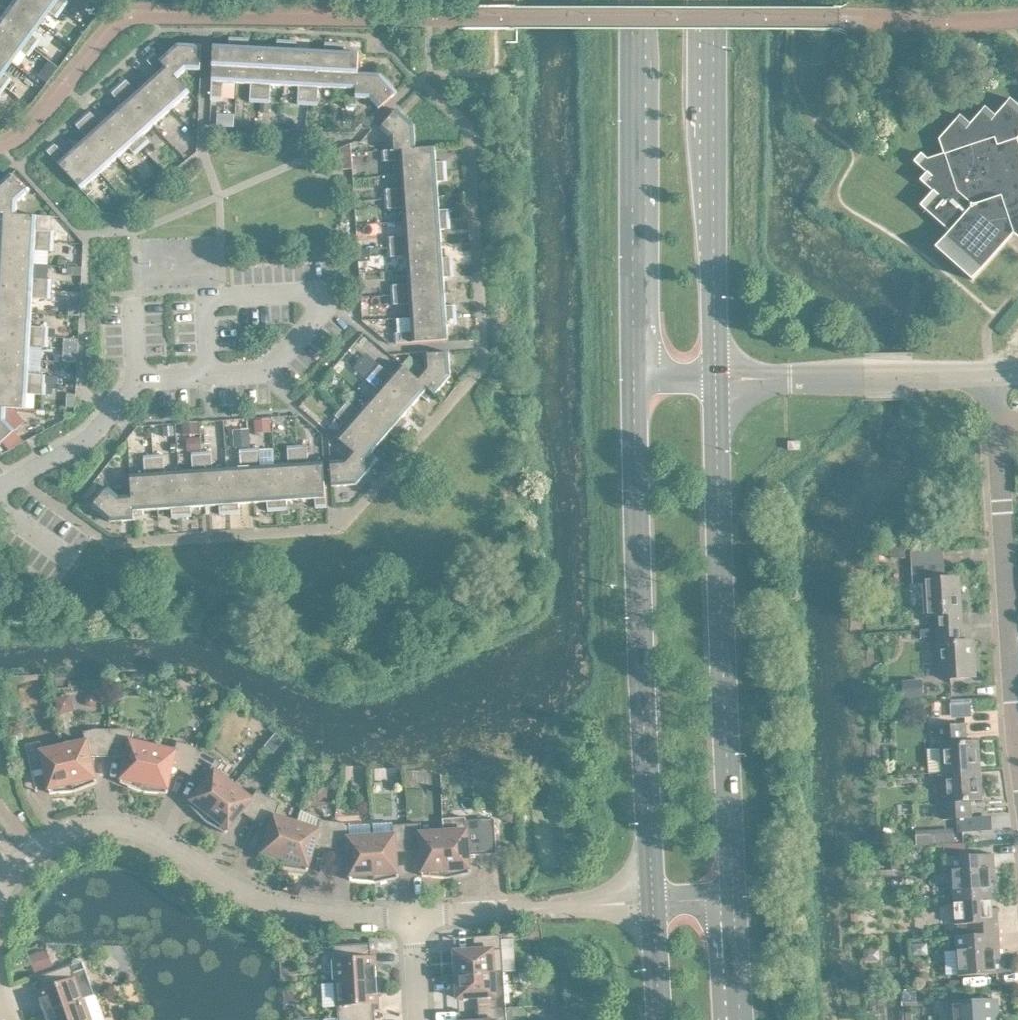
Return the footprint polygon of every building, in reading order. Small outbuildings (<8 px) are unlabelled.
[(0,15),(37,42),(43,35),(35,29),(44,17),(20,0),(3,0),(9,4),(0,15)] [(44,17),(52,6),(60,12),(65,4),(60,0),(20,0),(44,17)] [(15,56),(23,45),(31,50),(37,42),(0,15),(0,16),(0,45),(15,56)] [(226,77),(240,77),(243,32),(232,31),(232,41),(217,40),(214,94),(225,95),(226,77)] [(253,96),(263,97),(266,43),(252,42),(252,32),(243,32),(240,77),(254,78),(253,96)] [(274,79),(288,80),(290,34),(280,34),(280,43),(266,43),(263,97),(273,97),(274,79)] [(301,99),(311,99),(314,45),(300,45),(300,35),(290,34),(288,80),(302,81),(301,99)] [(322,82),(336,83),(338,37),(328,36),(328,46),(314,45),(311,99),(321,100),(322,82)] [(360,102),(360,93),(359,92),(361,67),(362,67),(363,48),(348,47),(348,37),(338,37),(336,83),(350,84),(349,101),(360,102)] [(180,38),(163,53),(163,54),(180,73),(181,73),(190,64),(204,65),(205,39),(180,38)] [(9,81),(14,73),(7,67),(15,56),(0,45),(0,75),(9,81)] [(161,67),(150,76),(175,104),(193,87),(181,73),(180,73),(163,54),(163,53),(157,46),(149,54),(161,67)] [(359,92),(360,93),(373,93),(382,103),(401,86),(385,68),(362,67),(361,67),(359,92)] [(128,73),(121,79),(157,120),(175,104),(150,76),(140,86),(128,73)] [(0,75),(0,87),(3,89),(9,81),(0,75)] [(125,99),(115,109),(145,143),(153,136),(146,129),(157,120),(121,79),(113,86),(125,99)] [(263,97),(262,107),(272,107),(273,97),(263,97)] [(1009,98),(994,115),(984,106),(969,123),(959,115),(942,134),(947,148),(931,154),(929,152),(922,160),(934,172),(928,179),(941,190),(928,204),(953,226),(939,242),(941,245),(950,235),(984,265),(1017,227),(1016,224),(1017,222),(1017,105),(1009,98)] [(393,132),(394,144),(394,145),(419,143),(418,119),(400,104),(383,123),(393,132)] [(92,105),(85,111),(121,152),(132,142),(138,149),(145,143),(115,109),(104,118),(92,105)] [(347,105),(347,116),(358,116),(358,106),(347,105)] [(219,108),(219,120),(237,121),(238,109),(219,108)] [(90,131),(79,141),(103,168),(121,152),(85,111),(78,118),(90,131)] [(103,168),(79,141),(69,150),(57,137),(49,144),(85,184),(103,168)] [(343,142),(343,148),(354,147),(354,137),(343,142)] [(403,154),(404,169),(450,165),(449,156),(439,156),(438,141),(419,143),(394,145),(394,144),(384,145),(385,156),(403,154)] [(343,148),(344,164),(355,163),(354,147),(343,148)] [(387,184),(388,194),(442,190),(441,176),(450,175),(450,165),(404,169),(405,183),(387,184)] [(20,209),(20,196),(31,187),(14,168),(0,180),(0,208),(20,209)] [(407,202),(408,216),(453,213),(452,204),(443,204),(442,190),(388,194),(389,204),(407,202)] [(3,233),(57,235),(57,225),(39,225),(40,210),(20,209),(0,208),(0,218),(4,218),(3,233)] [(391,232),(391,242),(445,238),(444,224),(454,223),(453,213),(408,216),(409,231),(391,232)] [(37,258),(38,244),(56,245),(57,235),(3,233),(2,247),(0,247),(0,256),(37,258)] [(410,250),(411,264),(456,261),(456,252),(446,252),(445,238),(391,242),(392,251),(410,250)] [(0,280),(54,283),(55,274),(37,273),(37,258),(0,256),(0,266),(1,266),(0,280)] [(71,261),(71,269),(85,269),(85,261),(71,261)] [(394,280),(395,290),(448,286),(447,272),(457,271),(456,261),(411,264),(412,278),(394,280)] [(35,306),(36,292),(54,293),(54,283),(0,280),(0,282),(0,305),(35,306)] [(413,298),(414,312),(459,309),(459,300),(449,300),(448,286),(395,290),(395,299),(413,298)] [(73,297),(72,310),(82,310),(83,297),(73,297)] [(52,331),(52,322),(34,321),(35,306),(0,305),(0,329),(52,331)] [(459,309),(414,312),(415,326),(397,328),(398,338),(451,335),(450,320),(460,319),(459,309)] [(32,354),(33,340),(51,341),(52,331),(0,329),(0,353),(32,354)] [(68,333),(67,355),(80,356),(81,334),(68,333)] [(428,362),(420,372),(419,372),(439,390),(455,372),(452,347),(427,348),(428,362)] [(49,379),(50,369),(32,368),(32,354),(0,353),(0,377),(49,379)] [(381,358),(374,365),(416,402),(426,391),(433,397),(439,390),(419,372),(420,372),(404,358),(394,370),(381,358)] [(382,384),(372,395),(407,426),(414,418),(407,412),(416,402),(374,365),(368,372),(382,384)] [(9,401),(9,402),(30,403),(31,388),(49,389),(49,379),(0,377),(0,401),(9,401)] [(70,389),(70,400),(78,401),(79,389),(70,389)] [(349,394),(343,401),(384,437),(394,427),(401,433),(407,426),(372,395),(363,406),(349,394)] [(2,439),(5,436),(13,444),(28,436),(18,425),(9,414),(9,402),(9,401),(0,401),(0,441),(2,439)] [(340,432),(355,445),(356,445),(375,462),(382,454),(375,448),(384,437),(343,401),(336,409),(350,420),(340,432)] [(274,413),(257,414),(258,427),(275,426),(274,413)] [(187,417),(187,427),(201,426),(201,416),(187,417)] [(177,420),(167,421),(167,431),(177,430),(177,420)] [(203,431),(189,432),(190,446),(204,445),(203,431)] [(310,439),(300,440),(304,494),(318,493),(319,502),(330,502),(326,456),(311,457),(310,439)] [(292,459),(278,460),(281,505),(291,504),(290,495),(304,494),(300,440),(291,441),(292,459)] [(262,442),(253,443),(256,497),(270,496),(271,506),(281,505),(278,460),(264,460),(262,442)] [(244,462),(230,463),(233,508),(243,508),(242,498),(256,497),(253,443),(243,444),(244,462)] [(356,445),(355,445),(347,455),(333,456),(335,481),(359,479),(375,462),(356,445)] [(196,465),(182,466),(185,511),(195,511),(194,501),(208,500),(205,446),(195,447),(196,465)] [(214,446),(205,446),(208,500),(223,499),(223,509),(233,508),(230,463),(216,464),(214,446)] [(166,449),(157,450),(160,503),(175,502),(175,512),(185,511),(182,466),(168,467),(166,449)] [(133,469),(134,490),(135,489),(137,515),(147,514),(146,504),(160,503),(157,450),(147,450),(148,468),(133,469)] [(135,489),(134,490),(122,490),(111,481),(95,500),(113,516),(137,515),(135,489)] [(940,609),(940,623),(964,622),(961,572),(947,573),(946,559),(945,541),(913,543),(916,579),(928,578),(930,610),(940,609)] [(964,622),(940,623),(941,630),(943,673),(977,671),(975,635),(965,636),(964,622)] [(940,623),(923,624),(923,631),(941,630),(940,623)] [(925,677),(905,679),(906,691),(926,689),(925,677)] [(974,697),(954,698),(955,712),(975,712),(974,697)] [(943,739),(945,767),(983,765),(981,736),(969,737),(968,720),(939,721),(941,739),(943,739)] [(98,750),(112,750),(112,723),(99,723),(87,726),(89,735),(67,740),(78,786),(100,777),(94,751),(98,750)] [(124,777),(146,786),(157,740),(135,735),(137,726),(125,723),(112,723),(112,750),(126,750),(130,751),(124,777)] [(279,727),(268,740),(276,747),(287,734),(279,727)] [(54,787),(78,786),(67,740),(46,745),(44,736),(29,739),(35,765),(48,762),(54,787)] [(180,763),(192,769),(204,744),(192,738),(180,736),(178,745),(157,740),(146,786),(170,788),(176,762),(180,763)] [(192,798),(208,816),(237,779),(220,765),(226,757),(216,750),(204,744),(192,769),(205,775),(208,777),(192,798)] [(983,765),(945,767),(947,795),(944,795),(945,813),(974,812),(973,795),(985,794),(983,765)] [(249,809),(260,814),(272,791),(261,785),(255,792),(237,779),(208,816),(229,827),(246,806),(249,809)] [(265,851),(286,862),(300,817),(279,810),(283,797),(272,791),(260,814),(270,820),(274,821),(265,851)] [(322,841),(335,842),(338,816),(324,814),(305,803),(300,817),(286,862),(310,865),(318,840),(322,841)] [(469,824),(447,826),(450,873),(473,868),(472,849),(499,848),(497,813),(468,815),(469,824)] [(354,875),(378,877),(375,830),(353,831),(352,818),(338,816),(335,842),(348,844),(352,844),(354,875)] [(424,818),(410,819),(412,846),(424,845),(426,870),(450,873),(447,826),(425,827),(424,818)] [(375,830),(378,877),(401,872),(400,846),(412,846),(410,819),(396,819),(397,829),(375,830)] [(907,847),(898,848),(899,863),(908,863),(907,847)] [(955,865),(957,891),(994,889),(993,875),(998,874),(996,849),(948,852),(949,865),(955,865)] [(960,919),(961,930),(1001,928),(1000,903),(995,904),(994,889),(957,891),(958,919),(960,919)] [(542,921),(528,922),(528,930),(533,934),(543,933),(542,921)] [(1001,928),(961,930),(959,931),(962,970),(999,968),(998,953),(1003,953),(1001,928)] [(459,969),(498,967),(507,966),(504,929),(477,931),(478,944),(458,946),(459,969)] [(337,940),(339,976),(379,974),(378,957),(375,957),(374,938),(337,940)] [(49,943),(32,949),(38,967),(56,960),(49,943)] [(49,1007),(87,993),(98,989),(88,962),(77,966),(74,959),(40,971),(46,989),(43,990),(49,1007)] [(481,991),(482,1004),(509,1002),(508,988),(499,989),(498,967),(459,969),(461,993),(481,991)] [(339,976),(341,1012),(378,1010),(377,991),(380,991),(379,974),(339,976)] [(87,993),(49,1007),(53,1019),(96,1019),(87,993)] [(997,993),(953,995),(954,1019),(999,1019),(997,993)] [(462,1019),(501,1019),(501,1017),(510,1016),(509,1002),(482,1004),(482,1016),(462,1017),(462,1019)] [(342,1019),(379,1019),(378,1010),(341,1012),(342,1019)]
